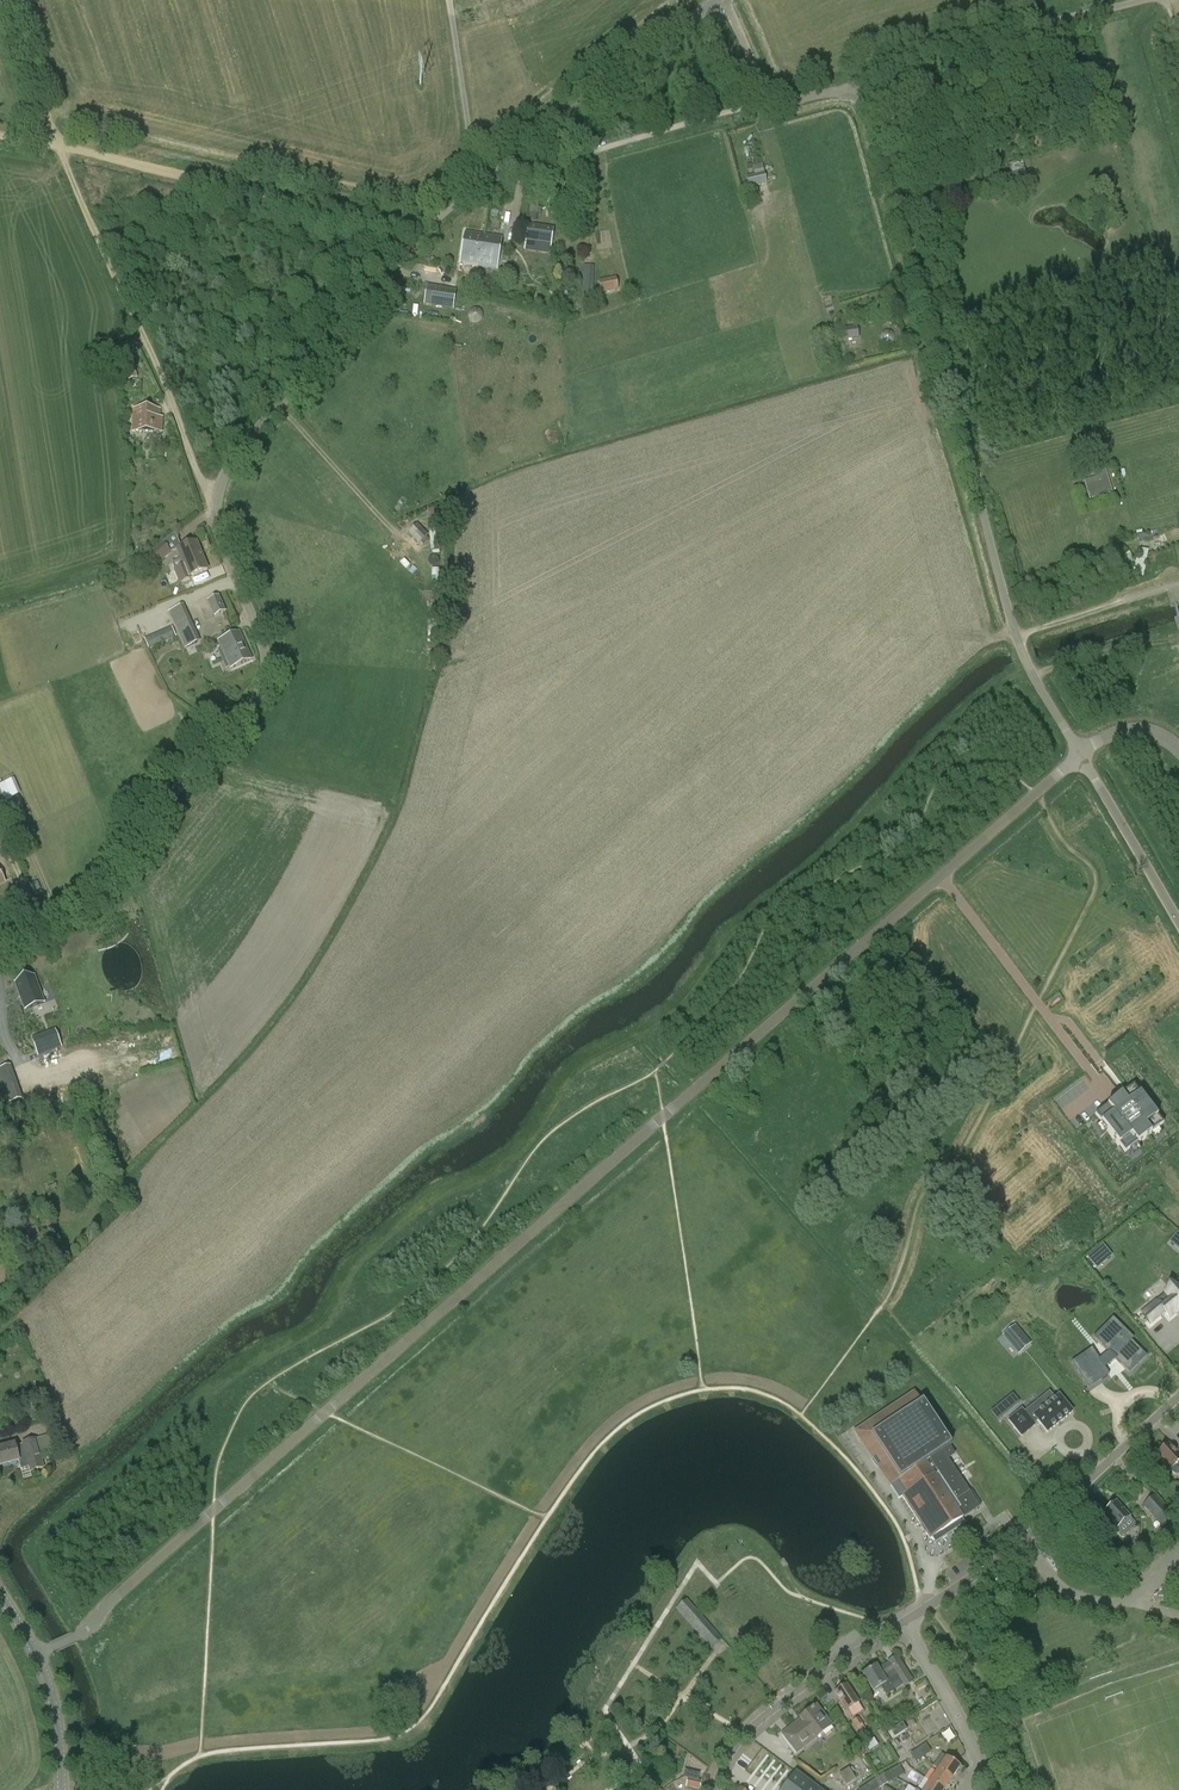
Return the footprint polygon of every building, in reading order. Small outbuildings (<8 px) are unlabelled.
[(755,176),(746,178),(749,188),(766,183),(762,165),(753,167),(755,176)] [(1011,175),(1014,186),(1028,182),(1026,172),(1011,175)] [(535,207),(535,215),(542,215),(543,207),(535,207)] [(550,248),(553,230),(528,226),(525,244),(550,248)] [(481,268),(484,237),(465,234),(460,264),(481,268)] [(501,240),(484,237),(481,268),(496,270),(501,240)] [(594,266),(584,266),(582,294),(593,294),(594,266)] [(599,281),(601,294),(619,290),(616,278),(599,281)] [(424,305),(453,309),(456,290),(427,285),(424,305)] [(843,341),(859,339),(857,327),(841,329),(843,341)] [(130,361),(127,353),(121,354),(123,363),(130,361)] [(124,382),(137,379),(133,362),(123,364),(124,366),(121,367),(124,382)] [(162,432),(162,418),(159,418),(160,410),(134,409),(133,431),(162,432)] [(1112,494),(1109,480),(1106,470),(1095,473),(1096,478),(1083,481),(1090,500),(1112,494)] [(439,532),(438,521),(438,516),(428,516),(430,533),(439,532)] [(419,545),(428,535),(417,524),(408,533),(419,545)] [(190,580),(190,578),(205,572),(209,570),(197,541),(176,549),(177,552),(183,567),(174,570),(179,585),(190,580)] [(162,544),(151,553),(159,564),(171,554),(162,544)] [(205,605),(198,608),(205,623),(226,614),(219,599),(205,605)] [(183,606),(169,612),(186,649),(200,643),(183,606)] [(147,621),(137,626),(143,640),(153,636),(147,621)] [(226,670),(230,668),(230,669),(252,659),(240,632),(218,642),(221,650),(218,651),(226,670)] [(7,799),(21,793),(17,783),(3,788),(7,799)] [(33,976),(15,984),(25,1010),(44,1003),(33,976)] [(38,1056),(53,1050),(47,1032),(31,1038),(38,1056)] [(22,1099),(11,1065),(0,1068),(0,1085),(7,1104),(22,1099)] [(1093,1117),(1099,1125),(1105,1133),(1122,1156),(1128,1152),(1136,1146),(1149,1137),(1156,1146),(1170,1137),(1162,1127),(1133,1087),(1093,1117)] [(1099,1263),(1100,1265),(1111,1256),(1102,1246),(1088,1258),(1095,1267),(1099,1263)] [(1169,1288),(1170,1290),(1141,1314),(1150,1324),(1164,1312),(1169,1318),(1178,1309),(1178,1280),(1169,1288)] [(1083,1355),(1075,1360),(1082,1372),(1090,1367),(1100,1381),(1109,1375),(1105,1369),(1115,1360),(1124,1369),(1133,1361),(1131,1359),(1140,1350),(1131,1342),(1134,1339),(1122,1328),(1119,1330),(1113,1324),(1104,1332),(1107,1336),(1099,1344),(1109,1354),(1100,1361),(1095,1354),(1086,1359),(1083,1355)] [(1014,1327),(1004,1335),(1020,1354),(1029,1345),(1014,1327)] [(935,1543),(933,1545),(934,1545),(959,1529),(967,1523),(967,1522),(965,1523),(962,1519),(979,1508),(947,1460),(954,1455),(949,1447),(951,1446),(922,1402),(920,1403),(914,1393),(855,1432),(890,1486),(892,1485),(900,1498),(902,1497),(931,1539),(932,1539),(935,1543)] [(1022,1410),(1008,1421),(1021,1437),(1035,1426),(1034,1424),(1037,1421),(1047,1433),(1073,1412),(1059,1395),(1054,1399),(1049,1393),(1041,1400),(1046,1406),(1033,1416),(1034,1418),(1031,1421),(1022,1410)] [(1011,1410),(1004,1402),(991,1412),(998,1421),(1011,1410)] [(1117,1420),(1124,1428),(1135,1418),(1128,1410),(1117,1420)] [(15,1445),(0,1449),(0,1466),(19,1461),(18,1456),(25,1455),(30,1472),(43,1469),(36,1440),(22,1443),(22,1446),(15,1447),(15,1445)] [(1177,1452),(1176,1453),(1169,1445),(1156,1456),(1170,1471),(1173,1474),(1176,1475),(1178,1475),(1178,1454),(1177,1452)] [(1142,1506),(1163,1528),(1175,1517),(1154,1495),(1142,1506)] [(1102,1515),(1116,1530),(1121,1536),(1123,1533),(1125,1535),(1134,1526),(1132,1524),(1134,1522),(1130,1518),(1116,1502),(1102,1515)] [(676,1609),(695,1632),(704,1641),(715,1632),(706,1622),(683,1596),(673,1605),(676,1609)] [(904,1688),(913,1683),(897,1657),(888,1663),(889,1664),(878,1671),(876,1667),(863,1675),(873,1692),(881,1687),(886,1696),(903,1686),(904,1688)] [(847,1712),(859,1704),(847,1686),(835,1693),(847,1712)] [(816,1739),(832,1726),(817,1707),(801,1719),(803,1722),(791,1731),(790,1729),(783,1735),(797,1753),(805,1748),(803,1745),(814,1736),(816,1739)] [(862,1733),(867,1729),(859,1717),(854,1721),(862,1733)] [(894,1738),(907,1731),(902,1724),(890,1732),(894,1738)] [(865,1745),(869,1753),(878,1747),(873,1740),(865,1745)] [(925,1757),(932,1753),(926,1744),(910,1755),(913,1758),(916,1763),(925,1757)] [(755,1758),(781,1775),(786,1767),(753,1746),(744,1759),(752,1764),(755,1758)] [(952,1780),(960,1768),(956,1765),(946,1758),(938,1770),(952,1780)] [(900,1766),(892,1770),(895,1775),(893,1776),(895,1780),(896,1779),(905,1775),(900,1766)] [(846,1787),(856,1780),(849,1769),(839,1776),(846,1787)] [(895,1775),(892,1770),(883,1775),(888,1784),(895,1780),(893,1776),(895,1775)] [(930,1782),(941,1789),(945,1789),(952,1780),(938,1770),(930,1782)] [(796,1771),(781,1789),(820,1789),(796,1771)] [(700,1789),(702,1781),(687,1778),(686,1787),(700,1789)] [(867,1785),(870,1789),(869,1789),(879,1789),(880,1789),(874,1781),(867,1785)]
